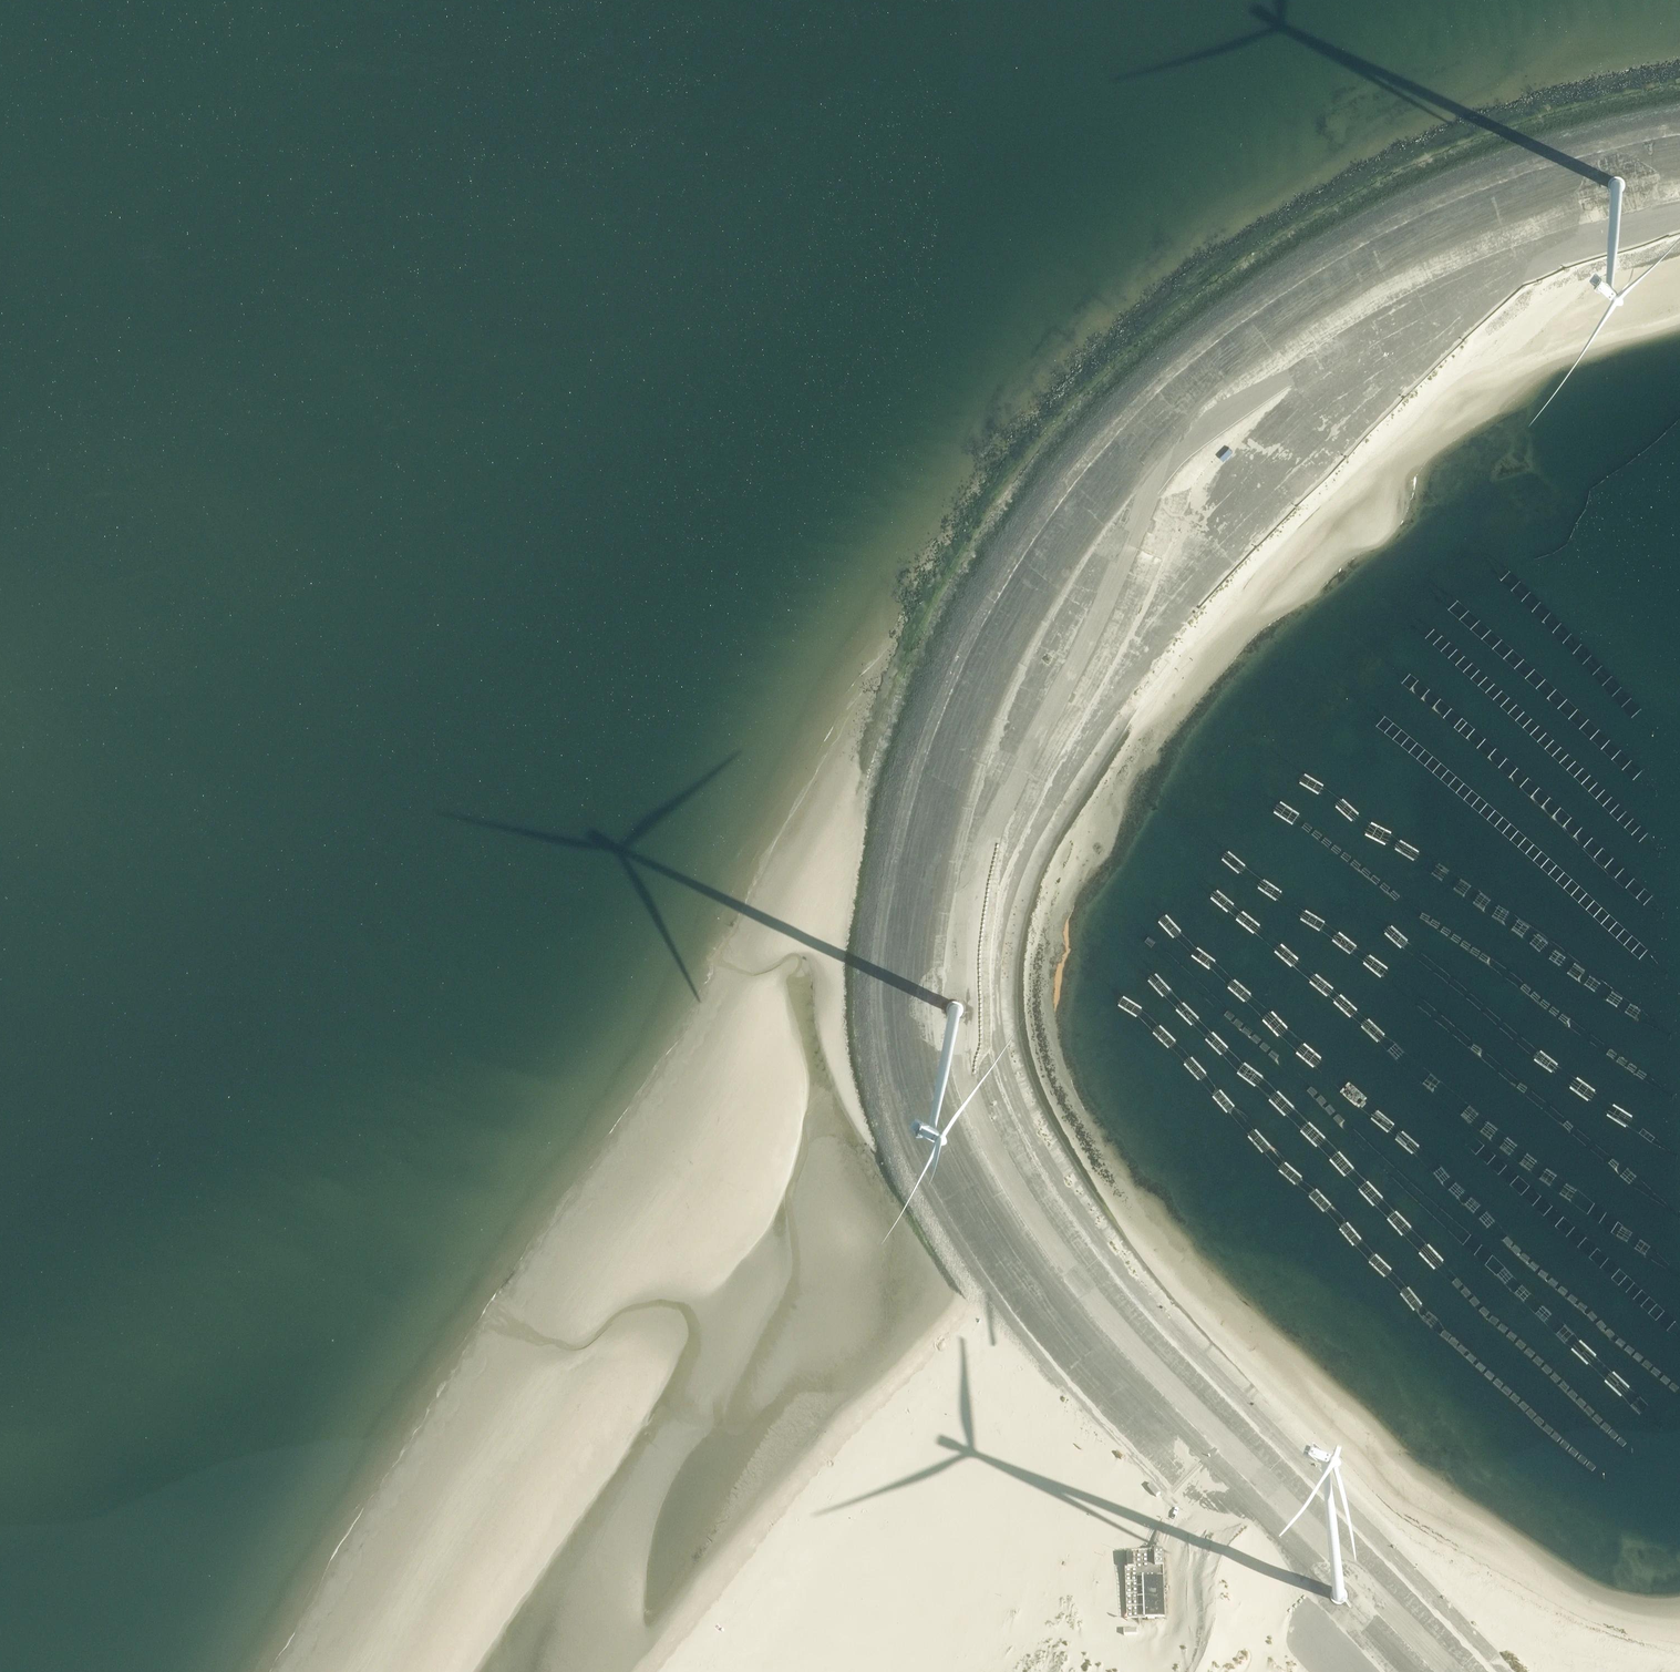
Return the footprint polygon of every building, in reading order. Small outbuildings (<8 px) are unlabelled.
[(1611,182),(1610,185),(1612,188),(1616,190),(1621,188),(1622,184),(1621,180),(1617,177),(1612,178),(1611,182)] [(949,1006),(949,1008),(949,1010),(949,1012),(951,1013),(952,1014),(954,1014),(956,1014),(957,1014),(959,1013),(960,1011),(961,1010),(961,1008),(960,1006),(960,1005),(959,1004),(957,1003),(956,1002),(954,1002),(952,1003),(951,1004),(950,1005),(949,1006)] [(1163,1552),(1155,1552),(1155,1567),(1164,1567),(1163,1552)] [(1144,1579),(1145,1619),(1165,1618),(1164,1579),(1144,1579)] [(1333,1594),(1333,1595),(1333,1597),(1334,1599),(1335,1600),(1336,1601),(1338,1602),(1340,1602),(1342,1601),(1343,1600),(1344,1599),(1345,1597),(1345,1595),(1345,1594),(1344,1592),(1343,1591),(1341,1590),(1340,1590),(1338,1590),(1337,1590),(1335,1591),(1334,1592),(1333,1594)]
